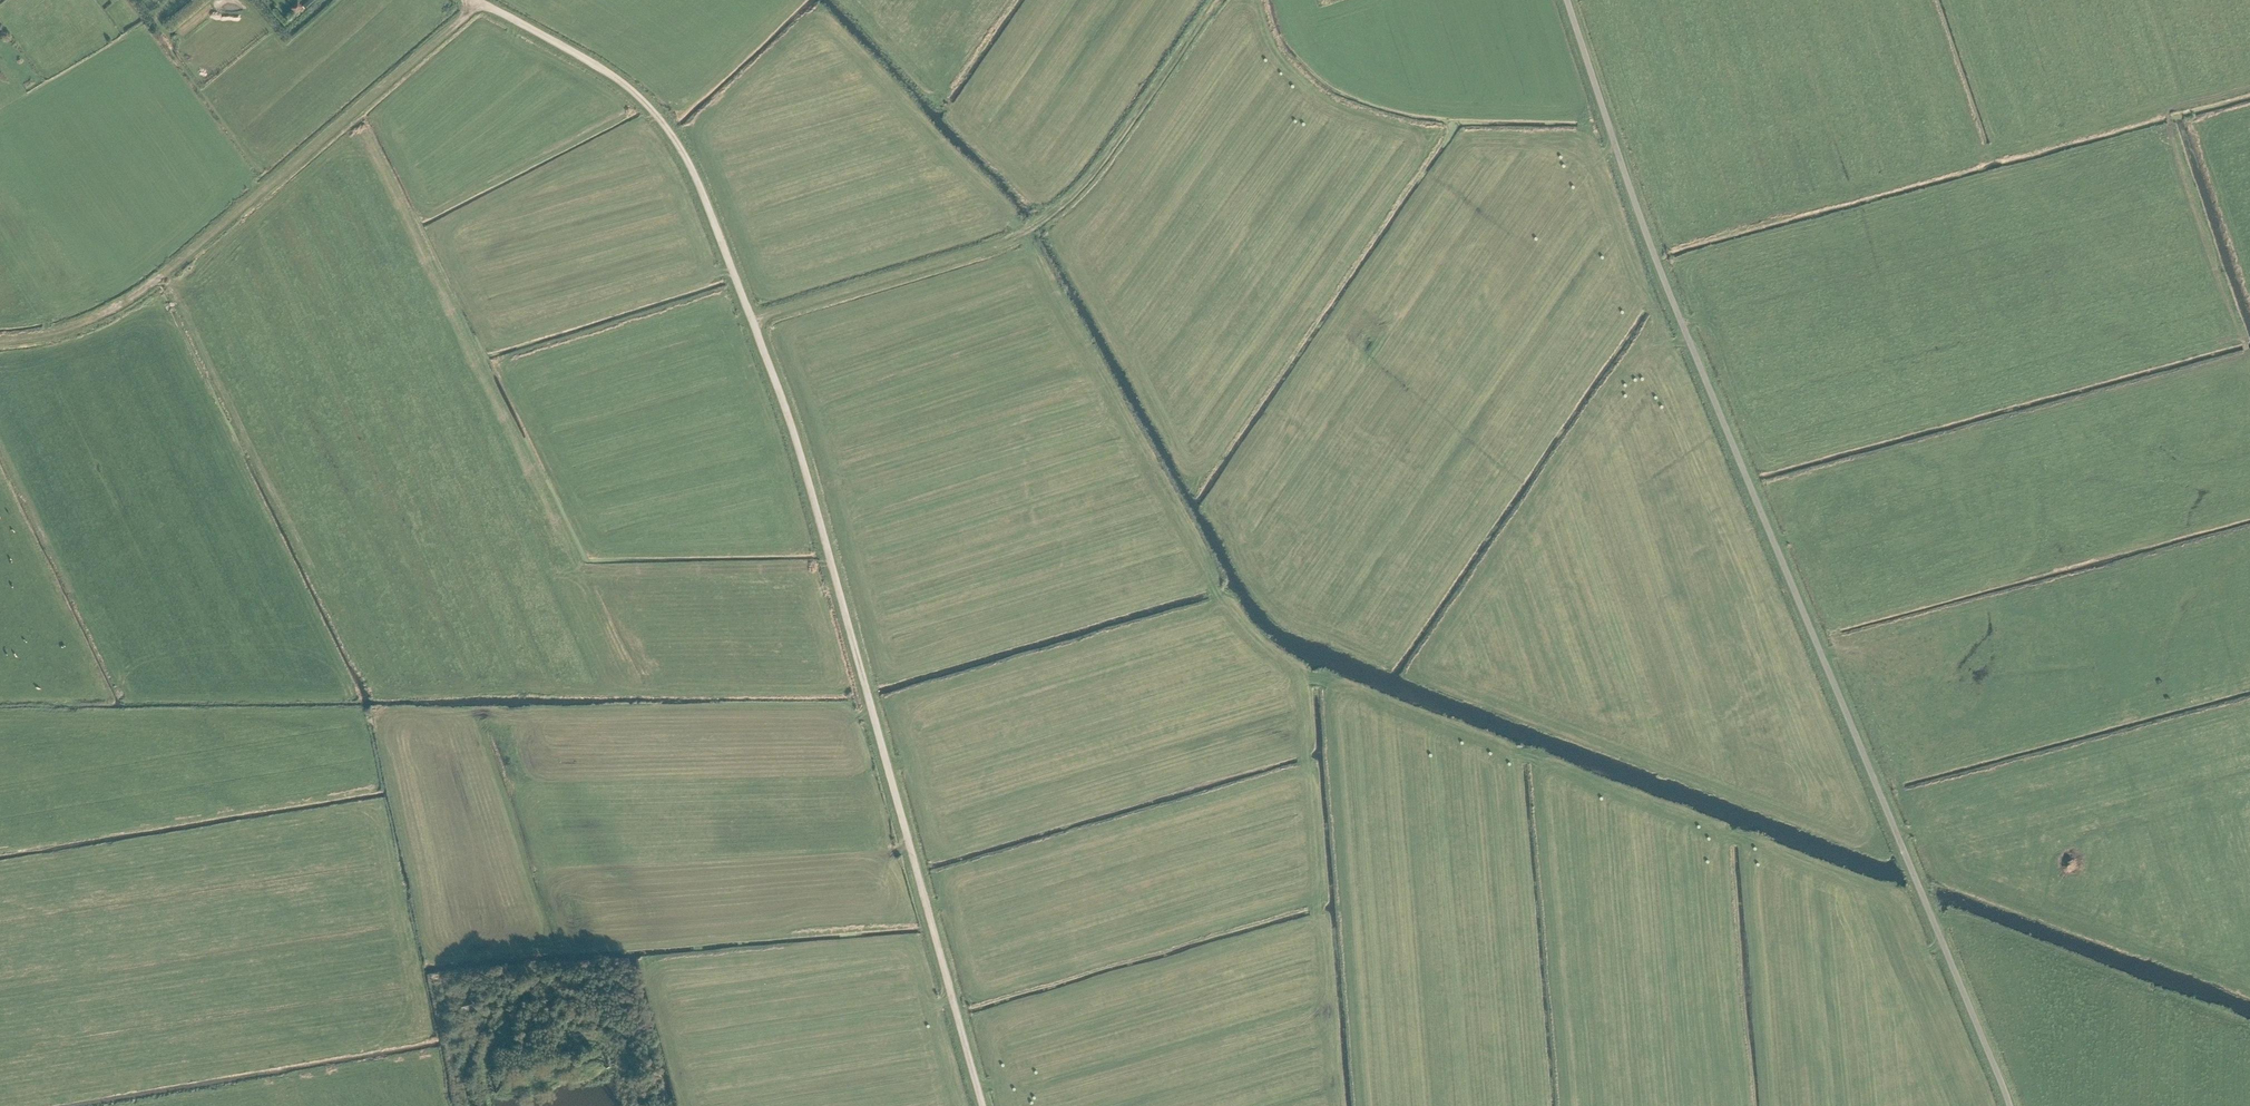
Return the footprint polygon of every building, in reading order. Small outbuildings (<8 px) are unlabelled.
[(297,14),(301,10),(301,7),(299,5),(296,5),(292,9),(292,11),(295,14),(297,14)] [(472,1010),(469,1000),(460,1003),(463,1012),(472,1010)]
